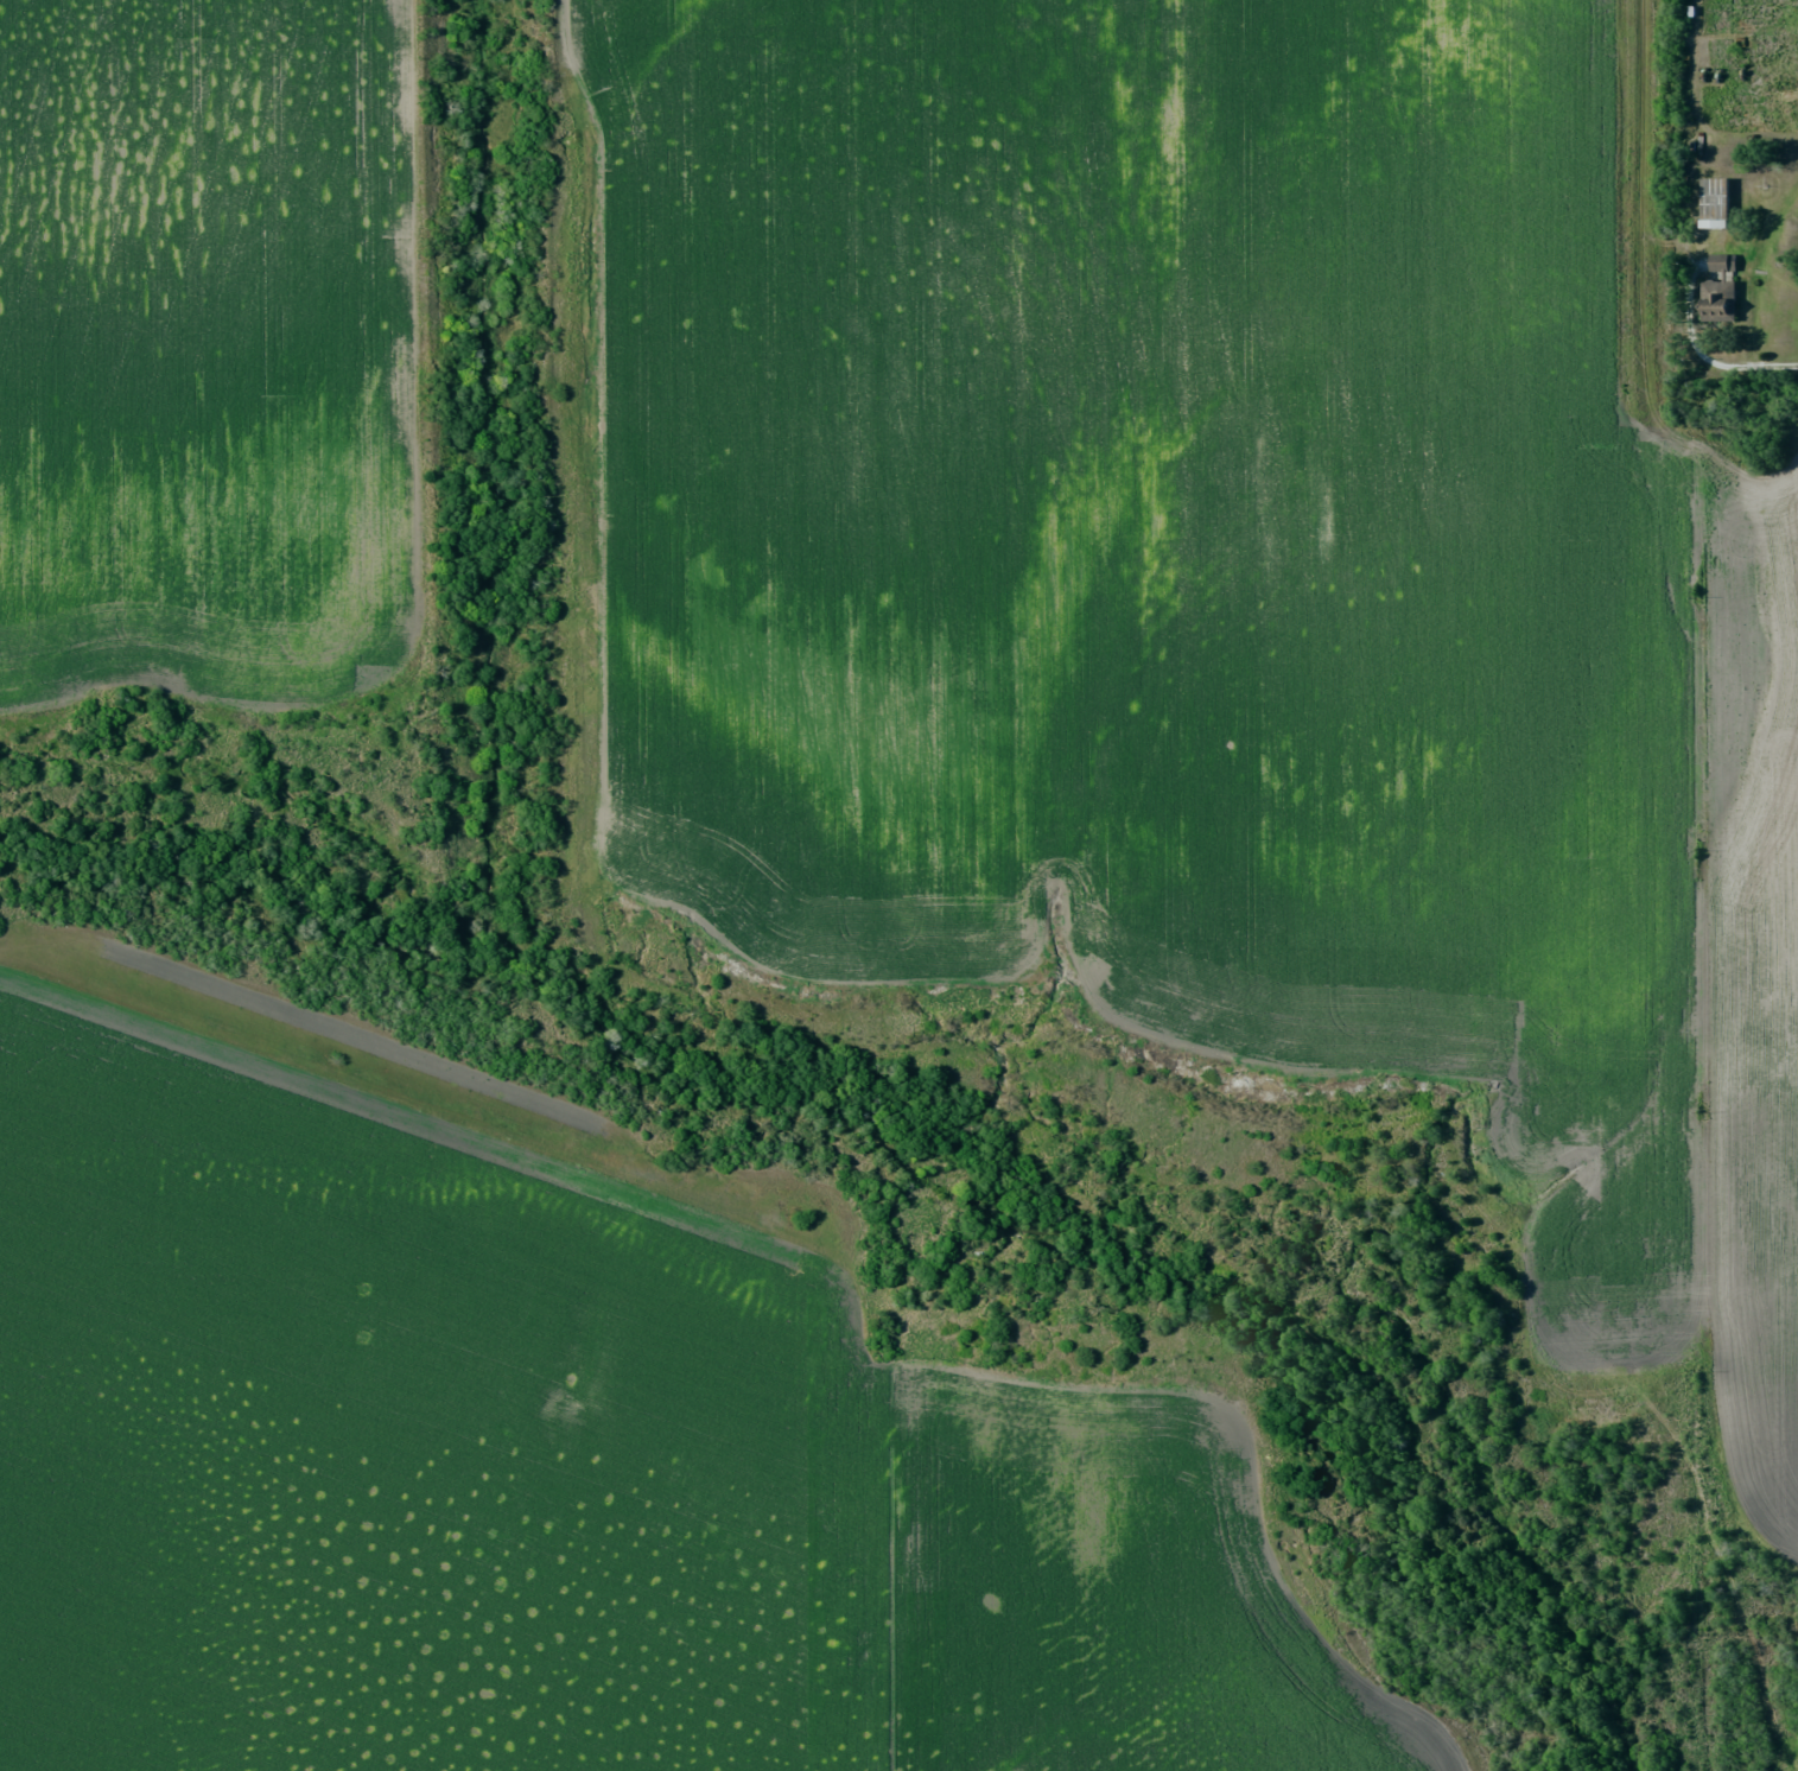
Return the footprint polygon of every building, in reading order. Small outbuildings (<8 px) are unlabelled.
[(1705,182),(1734,182),(1735,227),(1708,228),(1705,182)] [(1738,322),(1738,281),(1728,281),(1728,271),(1737,271),(1737,254),(1712,254),(1713,280),(1704,280),(1704,322),(1738,322)]
